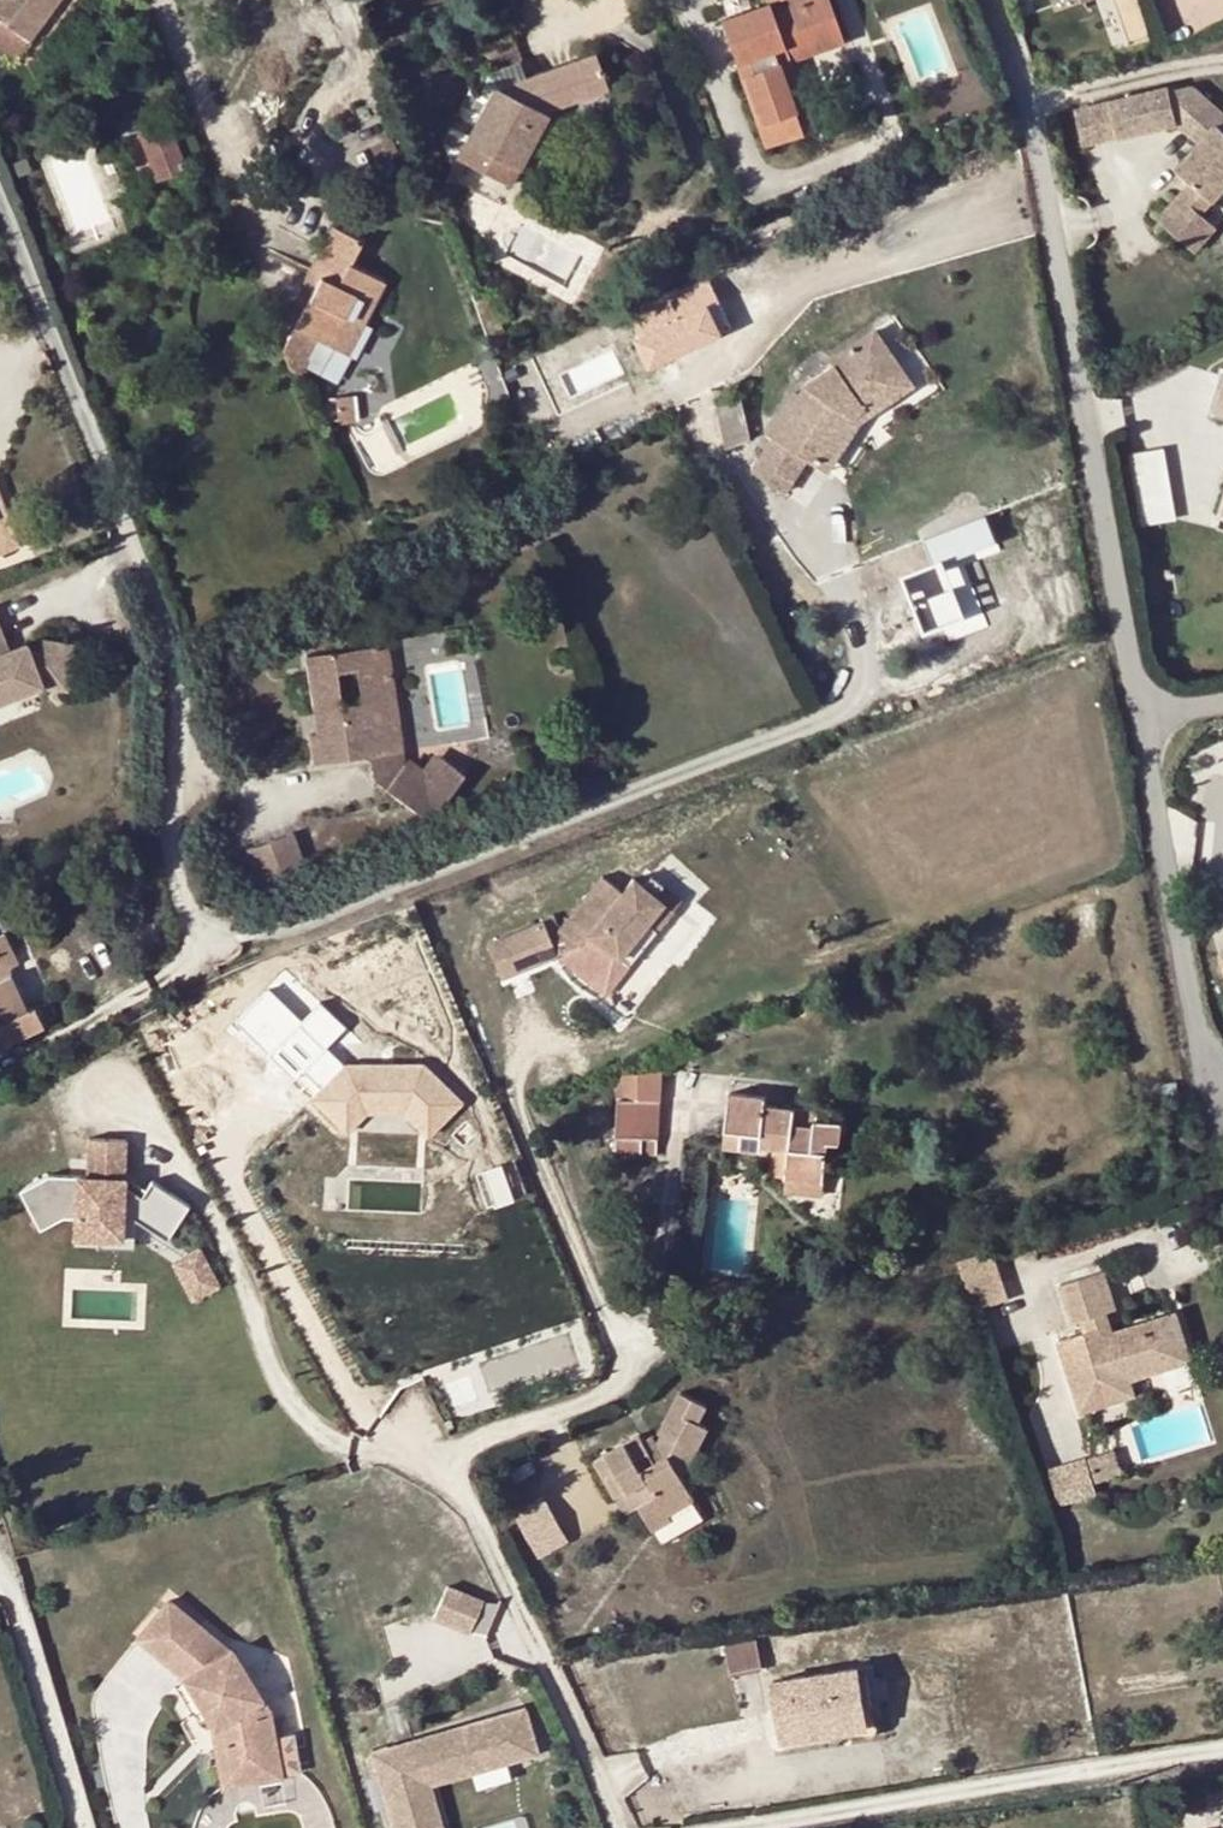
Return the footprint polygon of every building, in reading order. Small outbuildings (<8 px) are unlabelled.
[(29,41),(30,43),(62,0),(0,0),(0,20),(29,41)] [(840,32),(828,0),(797,0),(772,9),(769,0),(721,17),(743,76),(739,77),(765,147),(817,129),(809,107),(798,112),(777,54),(840,32)] [(772,9),(797,0),(769,0),(772,9)] [(1129,12),(1141,6),(1138,0),(1123,0),(1129,12)] [(15,59),(29,41),(0,20),(0,48),(15,59)] [(844,44),(840,32),(777,54),(798,112),(809,107),(793,62),(844,44)] [(608,88),(596,54),(500,87),(494,84),(456,156),(511,185),(549,114),(544,111),(608,88)] [(1166,72),(1106,79),(1110,115),(1170,108),(1166,77),(1166,72)] [(1191,74),(1166,77),(1170,108),(1174,108),(1186,121),(1195,113),(1186,103),(1203,87),(1191,74)] [(1106,79),(1070,83),(1074,119),(1110,115),(1106,79)] [(1145,202),(1178,237),(1202,215),(1188,200),(1222,167),(1222,103),(1220,106),(1203,87),(1186,103),(1195,113),(1186,121),(1194,130),(1169,153),(1182,167),(1145,202)] [(187,169),(167,119),(139,130),(134,118),(116,126),(139,187),(187,169)] [(296,327),(349,354),(384,282),(350,264),(361,241),(332,226),(303,282),(315,288),(296,327)] [(317,338),(296,327),(282,349),(289,368),(303,374),(309,360),(307,359),(317,338)] [(807,459),(822,468),(856,418),(890,394),(883,384),(905,370),(877,328),(833,359),(837,364),(807,385),(801,394),(795,390),(768,434),(774,437),(754,469),(787,490),(807,459)] [(856,418),(822,468),(830,473),(863,424),(916,386),(905,370),(883,384),(890,394),(856,418)] [(1222,375),(1211,415),(1222,418),(1222,375)] [(336,397),(339,424),(356,422),(353,395),(336,397)] [(717,408),(725,449),(749,440),(741,398),(717,408)] [(1132,458),(1140,506),(1162,502),(1166,525),(1174,523),(1162,453),(1132,458)] [(1213,512),(1222,515),(1222,476),(1213,512)] [(19,546),(0,498),(0,553),(19,546)] [(1144,529),(1166,525),(1162,502),(1140,506),(1144,529)] [(41,684),(66,688),(74,645),(28,650),(26,643),(7,650),(0,631),(0,700),(41,684)] [(370,754),(396,751),(392,726),(386,727),(382,701),(389,700),(385,678),(394,676),(390,642),(357,648),(360,670),(365,702),(345,706),(340,673),(336,651),(306,655),(314,712),(327,710),(329,719),(324,720),(326,732),(317,733),(311,734),(316,763),(370,754)] [(360,670),(357,648),(336,651),(340,673),(360,670)] [(404,750),(406,750),(394,676),(385,678),(389,700),(382,701),(386,727),(392,726),(396,751),(404,750)] [(314,712),(317,733),(326,732),(324,720),(329,719),(327,710),(314,712)] [(396,751),(370,754),(375,780),(386,787),(385,788),(431,821),(466,774),(434,751),(423,767),(409,757),(406,761),(404,750),(396,751)] [(305,867),(292,834),(250,851),(261,884),(305,867)] [(560,930),(663,902),(631,877),(620,890),(601,875),(554,915),(560,930)] [(590,934),(619,957),(663,902),(560,930),(578,945),(580,947),(590,934)] [(663,902),(619,957),(629,965),(674,912),(663,902)] [(560,930),(554,915),(486,943),(501,979),(557,955),(557,954),(549,934),(560,930)] [(549,934),(557,954),(578,945),(560,930),(549,934)] [(10,1043),(45,1026),(36,1007),(31,1010),(24,995),(32,991),(6,934),(0,938),(0,1027),(2,1026),(10,1043)] [(294,1079),(323,1049),(298,1024),(268,1053),(294,1079)] [(10,1043),(2,1026),(0,1027),(0,1047),(10,1043)] [(346,1064),(313,1097),(347,1131),(367,1111),(403,1111),(428,1135),(461,1102),(423,1064),(346,1064)] [(617,1077),(621,1101),(662,1104),(664,1072),(617,1077)] [(768,1096),(732,1092),(727,1131),(741,1132),(740,1148),(761,1151),(762,1148),(774,1149),(791,1151),(787,1177),(787,1179),(825,1183),(830,1147),(840,1148),(843,1122),(817,1119),(818,1110),(767,1104),(768,1096)] [(621,1101),(618,1154),(658,1157),(662,1104),(621,1101)] [(741,1132),(727,1131),(725,1147),(740,1148),(741,1132)] [(83,1162),(126,1163),(127,1135),(84,1134),(83,1162)] [(791,1151),(774,1149),(771,1176),(787,1177),(791,1151)] [(709,1167),(723,1169),(725,1154),(711,1152),(709,1167)] [(177,1222),(162,1204),(172,1167),(136,1156),(126,1193),(89,1183),(57,1188),(64,1231),(90,1226),(101,1230),(97,1247),(142,1260),(147,1243),(158,1246),(183,1276),(215,1250),(185,1215),(177,1222)] [(786,1192),(824,1196),(825,1183),(787,1179),(786,1192)] [(993,1249),(976,1255),(980,1267),(973,1269),(986,1306),(1010,1298),(993,1249)] [(976,1255),(956,1262),(974,1310),(986,1306),(973,1269),(980,1267),(976,1255)] [(1099,1313),(1108,1310),(1115,1308),(1102,1270),(1060,1284),(1074,1323),(1081,1320),(1084,1331),(1058,1340),(1082,1410),(1127,1395),(1119,1373),(1158,1360),(1161,1371),(1189,1362),(1172,1313),(1115,1332),(1107,1335),(1099,1313)] [(1115,1332),(1108,1310),(1099,1313),(1107,1335),(1115,1332)] [(1119,1373),(1127,1395),(1135,1393),(1131,1381),(1161,1371),(1158,1360),(1119,1373)] [(592,1460),(614,1497),(622,1492),(631,1508),(638,1504),(653,1529),(671,1518),(667,1511),(691,1496),(676,1472),(686,1470),(707,1425),(697,1421),(705,1403),(680,1391),(655,1441),(661,1449),(653,1455),(644,1440),(639,1431),(592,1460)] [(1089,1457),(1097,1483),(1123,1474),(1115,1448),(1113,1449),(1107,1432),(1089,1438),(1089,1456),(1089,1457)] [(652,1435),(644,1440),(653,1455),(661,1449),(655,1441),(652,1435)] [(536,1556),(570,1540),(545,1490),(512,1506),(536,1556)] [(622,1492),(614,1497),(624,1513),(631,1508),(622,1492)] [(671,1518),(653,1529),(659,1539),(701,1514),(691,1496),(667,1511),(671,1518)] [(432,1617),(487,1632),(497,1598),(442,1582),(432,1617)] [(168,1602),(138,1638),(187,1677),(222,1648),(168,1602)] [(755,1639),(724,1646),(730,1671),(760,1664),(755,1639)] [(222,1648),(187,1677),(214,1723),(258,1700),(222,1648)] [(849,1695),(869,1693),(865,1665),(775,1678),(784,1737),(810,1733),(810,1727),(852,1721),(849,1695)] [(393,1827),(415,1827),(419,1827),(415,1810),(437,1804),(423,1757),(502,1735),(505,1739),(531,1723),(511,1690),(486,1706),(475,1709),(474,1706),(412,1723),(417,1742),(373,1755),(393,1827)] [(874,1724),(869,1693),(849,1695),(852,1721),(810,1727),(810,1733),(874,1724)] [(258,1700),(214,1723),(225,1783),(298,1770),(291,1737),(271,1740),(266,1713),(258,1700)] [(368,1736),(373,1755),(417,1742),(412,1723),(368,1736)] [(540,1768),(501,1780),(506,1799),(546,1788),(540,1768)] [(415,1810),(419,1827),(441,1821),(437,1804),(415,1810)]
